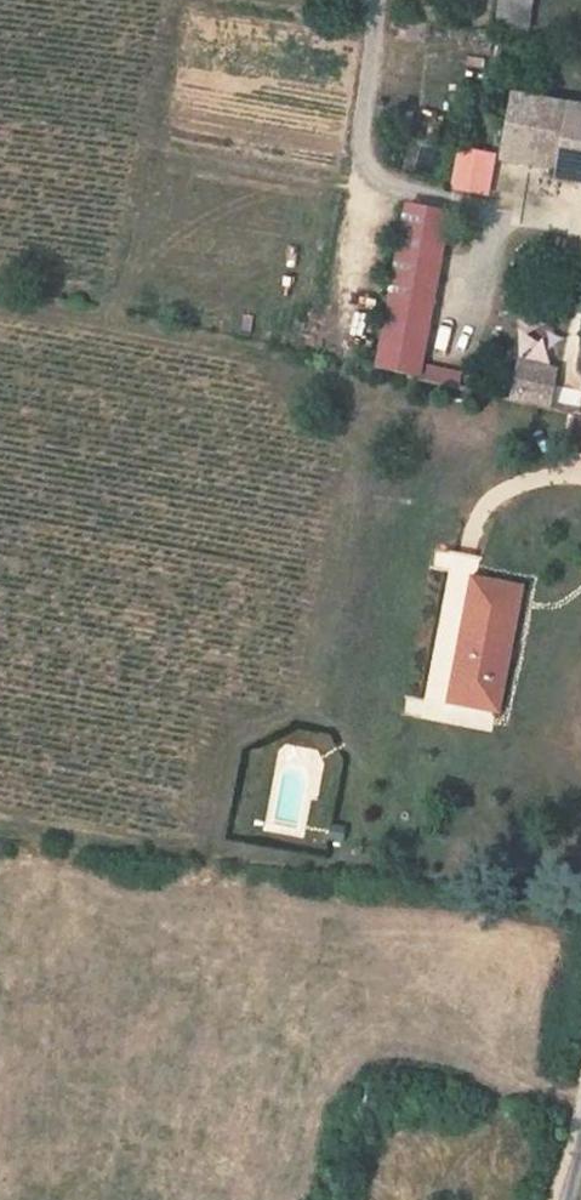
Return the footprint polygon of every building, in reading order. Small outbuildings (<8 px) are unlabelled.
[(496,26),(525,29),(529,0),(498,0),(496,26)] [(500,161),(556,170),(563,130),(550,128),(553,108),(567,110),(568,104),(512,95),(500,161)] [(555,179),(580,184),(580,112),(567,110),(553,108),(550,128),(563,130),(556,170),(555,179)] [(491,159),(460,153),(453,192),(485,197),(491,159)] [(449,216),(406,208),(375,370),(420,379),(449,216)] [(522,364),(514,400),(549,408),(557,372),(522,364)] [(427,365),(425,381),(456,386),(459,370),(427,365)] [(579,416),(572,449),(580,451),(580,417),(579,416)] [(423,696),(494,710),(518,589),(472,579),(475,555),(452,550),(423,696)]
